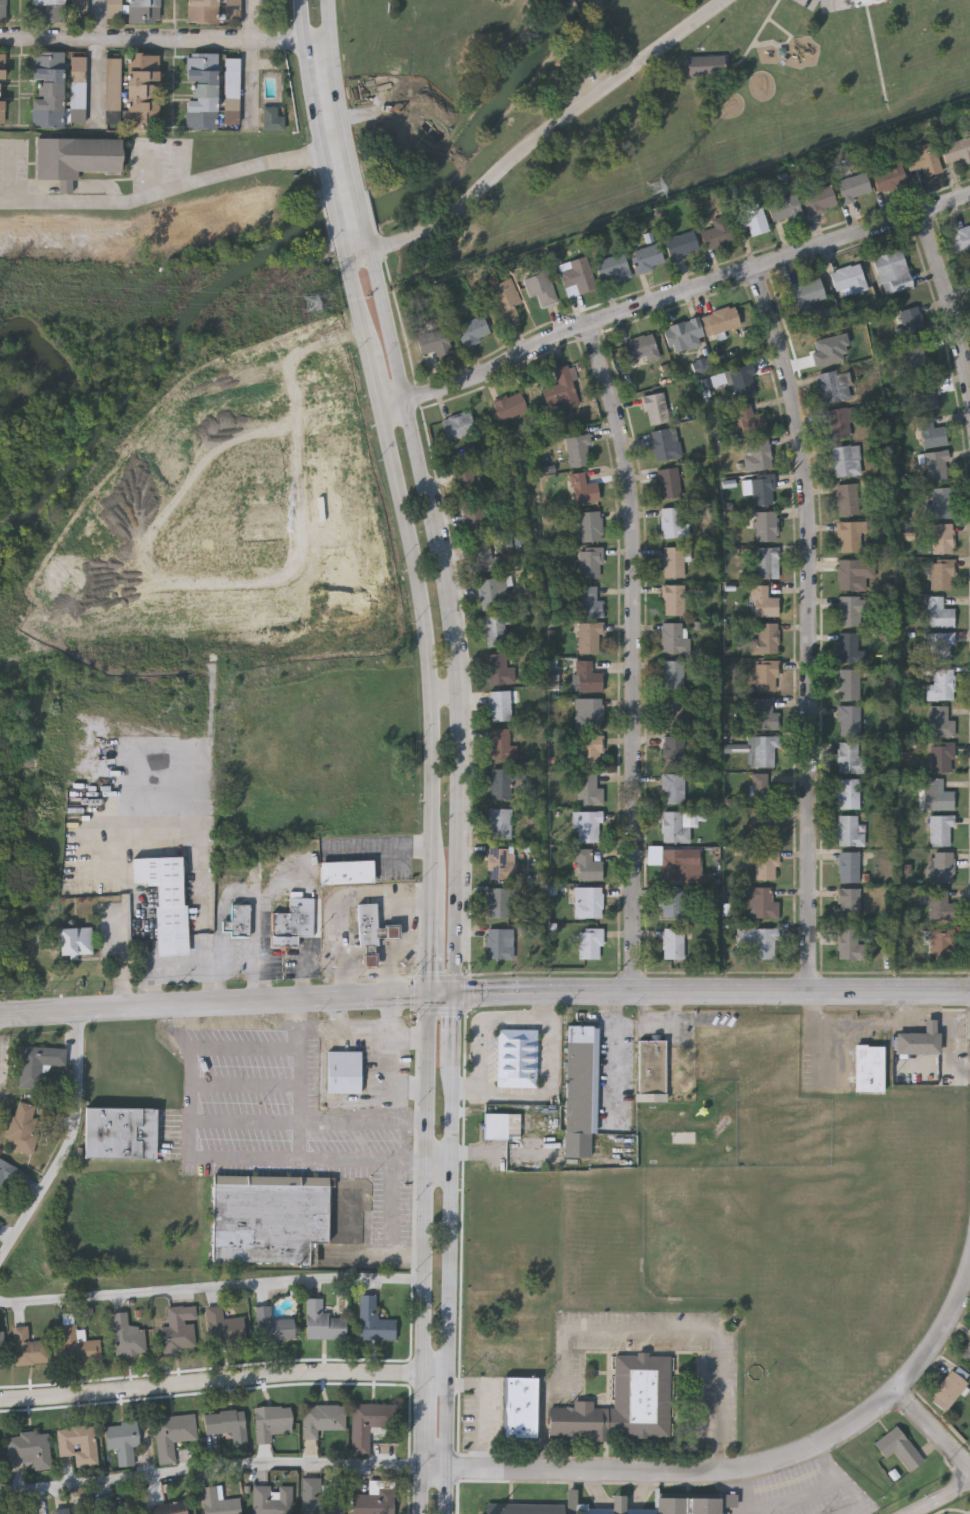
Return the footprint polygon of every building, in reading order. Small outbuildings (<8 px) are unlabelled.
[(34,22),(34,0),(67,0),(67,2),(67,22),(34,22)] [(129,23),(129,0),(158,0),(158,23),(129,23)] [(188,24),(188,0),(220,0),(220,11),(220,24),(188,24)] [(33,126),(33,52),(64,52),(63,127),(33,126)] [(157,128),(127,128),(128,53),(158,54),(157,128)] [(218,129),(186,129),(186,54),(218,54),(218,123),(218,129)] [(71,126),(87,126),(88,60),(72,59),(71,126)] [(688,78),(718,78),(718,59),(688,59),(688,78)] [(121,61),(92,61),(92,70),(105,70),(105,126),(120,127),(121,61)] [(265,131),(279,131),(279,110),(265,110),(265,131)] [(969,136),(969,139),(969,162),(962,165),(960,159),(944,163),(939,145),(969,136)] [(121,138),(121,171),(78,171),(77,179),(71,179),(71,193),(58,193),(58,179),(36,179),(37,137),(121,138)] [(905,155),(934,147),(943,179),(924,184),(920,168),(910,171),(905,155)] [(872,174),(886,169),(884,162),(898,157),(907,183),(879,193),(872,174)] [(837,181),(865,172),(872,193),(843,202),(837,181)] [(809,214),(802,195),(829,184),(837,203),(809,214)] [(773,222),(767,204),(796,195),(803,218),(789,223),(788,217),(773,222)] [(768,231),(751,235),(749,226),(736,229),(732,214),(762,207),(768,231)] [(700,232),(715,227),(712,219),(726,215),(734,241),(705,250),(700,232)] [(954,230),(969,226),(969,249),(960,252),(954,230)] [(669,259),(666,237),(695,233),(698,254),(669,259)] [(637,273),(631,251),(659,244),(664,266),(637,273)] [(915,287),(887,297),(873,259),(901,248),(915,287)] [(632,275),(604,286),(595,263),(622,252),(632,275)] [(597,288),(568,298),(557,265),(586,256),(597,288)] [(839,297),(831,271),(859,262),(868,288),(839,297)] [(558,301),(534,308),(523,272),(546,265),(558,301)] [(486,289),(509,278),(526,312),(502,323),(486,289)] [(823,299),(809,301),(810,309),(796,311),(793,283),(822,280),(823,299)] [(702,315),(734,305),(740,326),(708,335),(702,315)] [(905,326),(900,312),(916,306),(926,334),(902,342),(897,329),(905,326)] [(465,347),(456,326),(483,314),(492,336),(465,347)] [(664,327),(697,318),(705,344),(672,353),(664,327)] [(422,354),(416,337),(446,327),(453,352),(438,356),(436,350),(422,354)] [(658,354),(631,361),(625,341),(652,333),(658,354)] [(810,338),(839,334),(841,350),(835,351),(836,363),(814,366),(810,338)] [(936,372),(911,378),(903,348),(922,344),(925,358),(932,356),(936,372)] [(725,371),(752,364),(760,393),(733,400),(725,371)] [(577,397),(547,405),(543,388),(559,383),(555,369),(571,365),(574,379),(573,379),(577,397)] [(823,404),(818,374),(845,369),(851,398),(823,404)] [(941,409),(918,411),(915,382),(938,380),(941,409)] [(529,411),(501,422),(493,402),(521,391),(529,411)] [(642,396),(664,391),(670,421),(649,426),(642,396)] [(753,414),(763,412),(767,428),(741,434),(735,406),(750,403),(753,414)] [(856,422),(850,423),(852,437),(830,440),(826,410),(853,406),(856,422)] [(477,432),(448,440),(442,419),(471,411),(477,432)] [(945,426),(947,445),(921,447),(918,417),(932,416),(933,427),(945,426)] [(649,432),(675,426),(682,456),(656,462),(649,432)] [(592,464),(570,467),(566,435),(588,433),(592,464)] [(747,470),(744,441),(770,439),(772,468),(747,470)] [(834,476),(832,447),(860,445),(861,475),(834,476)] [(949,481),(926,483),(924,452),(947,451),(949,481)] [(659,498),(659,468),(681,468),(681,498),(659,498)] [(487,498),(460,503),(455,472),(473,469),(475,484),(484,482),(487,498)] [(572,503),(572,473),(585,473),(585,483),(598,483),(598,503),(572,503)] [(753,505),(753,493),(744,493),(744,477),(774,477),(774,505),(753,505)] [(838,514),(837,484),(858,484),(859,514),(838,514)] [(932,503),(932,487),(952,487),(952,518),(925,518),(925,503),(932,503)] [(463,506),(485,505),(486,530),(464,531),(463,506)] [(662,507),(686,507),(686,538),(662,538),(662,507)] [(603,540),(580,541),(579,512),(601,511),(603,540)] [(756,511),(778,512),(777,541),(755,541),(756,511)] [(839,552),(839,522),(867,522),(867,532),(861,532),(861,552),(839,552)] [(932,524),(953,524),(953,553),(932,553),(932,524)] [(470,544),(490,540),(493,557),(500,556),(502,568),(476,574),(470,544)] [(684,577),(664,577),(664,546),(684,546),(684,577)] [(779,547),(779,578),(755,578),(755,547),(779,547)] [(579,577),(579,548),(601,548),(601,577),(579,577)] [(839,590),(839,559),(875,559),(875,577),(866,577),(866,590),(839,590)] [(931,590),(931,559),(953,559),(953,590),(931,590)] [(507,586),(500,587),(503,608),(482,611),(478,580),(506,577),(507,586)] [(685,614),(663,614),(663,585),(684,584),(685,614)] [(603,616),(577,616),(577,585),(596,585),(596,599),(603,599),(603,616)] [(779,616),(753,616),(753,585),(768,585),(768,597),(779,597),(779,616)] [(839,626),(838,596),(867,596),(867,611),(860,611),(860,626),(839,626)] [(955,627),(929,627),(929,596),(944,596),(944,608),(955,608),(955,627)] [(486,646),(484,616),(505,615),(507,645),(486,646)] [(601,652),(577,652),(577,622),(601,622),(601,652)] [(689,653),(662,653),(662,622),(689,622),(689,653)] [(779,653),(751,653),(751,639),(758,639),(758,622),(778,622),(779,653)] [(865,662),(839,662),(838,632),(858,632),(858,650),(864,650),(865,662)] [(955,633),(955,643),(950,643),(950,663),(927,663),(927,633),(955,633)] [(488,684),(487,653),(507,652),(509,683),(488,684)] [(604,690),(577,690),(577,659),(593,659),(593,672),(604,672),(604,690)] [(662,660),(684,660),(684,690),(662,690),(662,660)] [(778,661),(778,690),(755,690),(755,661),(778,661)] [(860,668),(860,699),(839,699),(839,668),(860,668)] [(954,669),(954,700),(926,700),(926,684),(934,684),(934,669),(954,669)] [(490,721),(490,690),(511,690),(511,721),(490,721)] [(575,729),(575,698),(603,698),(603,729),(575,729)] [(662,727),(662,698),(682,698),(682,727),(662,727)] [(779,729),(754,729),(754,698),(772,698),(772,713),(779,713),(779,729)] [(861,705),(861,735),(838,735),(838,705),(861,705)] [(955,719),(955,736),(930,736),(930,705),(948,705),(948,719),(955,719)] [(513,727),(513,758),(490,758),(490,727),(513,727)] [(579,766),(579,735),(603,735),(603,766),(579,766)] [(684,735),(684,767),(663,767),(663,735),(684,735)] [(753,766),(753,736),(777,736),(777,766),(753,766)] [(858,757),(865,757),(865,773),(838,773),(838,742),(858,742),(858,757)] [(931,772),(931,742),(954,742),(954,772),(931,772)] [(511,778),(511,799),(490,799),(490,769),(517,769),(517,778),(511,778)] [(578,805),(578,774),(597,774),(597,787),(604,787),(604,805),(578,805)] [(684,774),(684,803),(663,803),(663,774),(684,774)] [(768,774),(768,787),(777,787),(777,803),(752,803),(752,774),(768,774)] [(860,778),(860,809),(838,809),(838,778),(860,778)] [(930,810),(930,778),(944,778),(944,791),(955,791),(955,810),(930,810)] [(489,838),(489,809),(511,809),(511,838),(489,838)] [(574,811),(601,811),(601,842),(574,842),(574,811)] [(690,811),(690,843),(663,842),(663,811),(690,811)] [(779,844),(754,844),(754,811),(779,811),(779,844)] [(857,833),(865,833),(865,846),(838,846),(838,815),(857,815),(857,833)] [(952,846),(929,846),(929,815),(952,815),(952,846)] [(489,879),(489,848),(513,848),(513,879),(489,879)] [(604,881),(577,881),(577,849),(592,849),(592,861),(604,861),(604,881)] [(689,867),(684,867),(684,879),(662,879),(662,849),(689,849),(689,867)] [(778,849),(778,879),(755,879),(755,849),(778,849)] [(860,852),(859,883),(839,883),(839,852),(860,852)] [(953,852),(953,883),(929,883),(929,852),(953,852)] [(189,955),(157,957),(155,906),(158,906),(157,883),(131,884),(130,858),(180,855),(183,905),(187,905),(189,955)] [(73,859),(74,867),(84,866),(84,858),(73,859)] [(319,862),(373,860),(374,884),(320,885),(319,862)] [(575,887),(603,887),(603,918),(575,918),(575,887)] [(663,887),(686,887),(686,916),(663,916),(663,887)] [(754,902),(742,902),(742,887),(772,887),(772,901),(779,901),(779,919),(754,919),(754,902)] [(488,918),(488,888),(512,888),(512,918),(488,918)] [(861,918),(839,918),(839,889),(861,889),(861,918)] [(948,903),(955,903),(955,920),(929,920),(929,889),(948,889),(948,903)] [(376,948),(359,948),(359,904),(376,904),(376,948)] [(250,936),(230,936),(230,905),(250,905),(250,936)] [(299,909),(298,946),(271,946),(272,909),(299,909)] [(91,955),(58,955),(58,928),(91,928),(91,955)] [(513,928),(513,959),(487,959),(487,928),(513,928)] [(602,928),(602,958),(579,959),(579,928),(602,928)] [(663,928),(684,928),(684,959),(663,959),(663,928)] [(753,959),(753,949),(736,949),(736,928),(778,928),(778,959),(753,959)] [(838,959),(838,928),(862,928),(862,959),(838,959)] [(953,930),(953,956),(931,956),(931,930),(953,930)] [(897,1054),(897,1033),(925,1033),(925,1020),(940,1020),(940,1054),(897,1054)] [(597,1027),(596,1135),(566,1134),(567,1026),(597,1027)] [(537,1088),(497,1088),(497,1030),(537,1030),(537,1088)] [(666,1040),(665,1102),(637,1101),(637,1040),(666,1040)] [(17,1086),(20,1044),(65,1047),(64,1065),(41,1064),(40,1087),(17,1086)] [(856,1078),(856,1047),(884,1047),(884,1078),(856,1078)] [(360,1094),(327,1094),(327,1051),(360,1051),(360,1094)] [(32,1152),(4,1145),(15,1100),(43,1107),(32,1152)] [(83,1158),(83,1107),(156,1107),(156,1158),(83,1158)] [(507,1141),(484,1141),(484,1114),(507,1114),(507,1141)] [(3,1182),(0,1188),(0,1158),(29,1173),(19,1191),(3,1182)] [(212,1176),(329,1177),(328,1243),(309,1243),(309,1263),(211,1261),(212,1176)] [(359,1338),(359,1293),(376,1293),(376,1318),(395,1318),(395,1338),(359,1338)] [(345,1338),(306,1338),(306,1297),(322,1297),(322,1314),(345,1314),(345,1338)] [(160,1326),(167,1325),(166,1305),(194,1304),(196,1347),(161,1348),(160,1326)] [(294,1338),(257,1340),(255,1305),(271,1304),(271,1318),(293,1317),(294,1338)] [(243,1315),(245,1342),(208,1344),(206,1305),(222,1305),(222,1316),(243,1315)] [(112,1311),(126,1311),(126,1325),(144,1325),(144,1353),(113,1353),(112,1311)] [(100,1359),(64,1362),(61,1323),(79,1322),(80,1338),(98,1337),(100,1359)] [(12,1325),(27,1324),(27,1339),(48,1339),(49,1362),(13,1363),(12,1325)] [(960,1356),(969,1338),(969,1361),(960,1356)] [(548,1439),(548,1407),(571,1407),(571,1401),(593,1401),(593,1408),(613,1408),(613,1355),(669,1355),(669,1438),(548,1439)] [(931,1393),(951,1369),(968,1383),(948,1407),(931,1393)] [(502,1439),(502,1377),(537,1377),(537,1439),(502,1439)] [(394,1426),(369,1426),(369,1454),(351,1454),(351,1402),(394,1402),(394,1426)] [(317,1437),(302,1438),(302,1404),(344,1404),(345,1428),(317,1428),(317,1437)] [(254,1405),(290,1405),(290,1432),(271,1432),(271,1443),(254,1443),(254,1405)] [(203,1412),(243,1409),(245,1442),(218,1445),(218,1455),(206,1456),(203,1412)] [(154,1416),(194,1414),(196,1446),(173,1448),(174,1461),(157,1462),(154,1416)] [(138,1445),(132,1446),(134,1464),(118,1466),(116,1447),(105,1448),(103,1424),(136,1421),(138,1445)] [(94,1424),(97,1464),(75,1466),(74,1455),(58,1456),(56,1427),(94,1424)] [(874,1445),(886,1461),(895,1454),(910,1474),(924,1463),(898,1428),(874,1445)] [(6,1433),(48,1431),(50,1468),(28,1469),(27,1458),(8,1459),(6,1433)] [(344,1477),(344,1513),(301,1513),(301,1477),(344,1477)] [(393,1479),(393,1513),(352,1513),(352,1492),(368,1492),(368,1478),(393,1479)] [(239,1493),(240,1513),(203,1513),(201,1485),(221,1484),(222,1494),(239,1493)] [(291,1484),(291,1513),(252,1513),(252,1484),(291,1484)] [(720,1499),(720,1513),(486,1513),(486,1507),(566,1507),(566,1491),(577,1491),(577,1505),(587,1505),(587,1510),(612,1510),(612,1497),(625,1496),(625,1511),(656,1511),(656,1499),(720,1499)] [(183,1500),(185,1513),(154,1513),(152,1505),(183,1500)] [(114,1502),(115,1513),(101,1513),(100,1504),(114,1502)] [(68,1506),(69,1513),(54,1513),(53,1507),(68,1506)]
